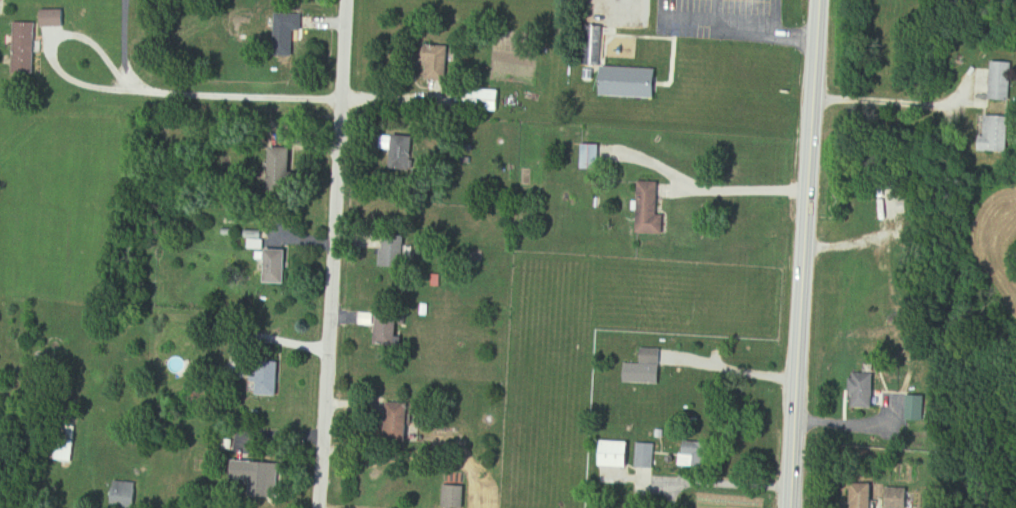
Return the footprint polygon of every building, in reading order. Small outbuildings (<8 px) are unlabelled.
[(63,26),(63,11),(42,11),(42,26),(63,26)] [(301,14),(277,14),(277,57),(301,57),(301,14)] [(35,23),(14,23),(14,74),(35,74),(35,23)] [(605,67),(605,26),(587,25),(587,67),(605,67)] [(429,79),(451,82),(454,47),(433,45),(429,79)] [(993,101),(1013,101),(1013,62),(993,62),(993,101)] [(661,69),(604,68),(604,97),(660,99),(661,69)] [(505,91),(469,91),(469,111),(505,111),(505,91)] [(986,153),(1011,153),(1012,118),(987,117),(986,153)] [(415,137),(394,137),(394,170),(415,170),(415,137)] [(603,170),(603,146),(584,146),(584,170),(603,170)] [(291,150),(270,150),(270,195),(291,195),(291,150)] [(639,183),(639,233),(665,234),(666,217),(661,217),(661,183),(639,183)] [(882,218),(899,217),(897,184),(881,185),(882,218)] [(407,269),(408,237),(385,236),(384,268),(407,269)] [(266,251),(266,285),(286,285),(286,251),(266,251)] [(382,314),(379,342),(398,344),(402,316),(382,314)] [(640,364),(624,364),(624,384),(662,385),(662,349),(640,349),(640,364)] [(280,364),(260,364),(260,378),(255,378),(255,396),(280,396),(280,364)] [(854,408),(879,408),(879,373),(854,373),(854,408)] [(411,441),(411,404),(389,404),(389,441),(411,441)] [(55,459),(70,462),(74,440),(59,437),(55,459)] [(631,442),(603,442),(603,466),(631,466),(631,442)] [(719,442),(683,442),(682,465),(719,466),(719,442)] [(636,468),(656,468),(656,443),(636,443),(636,468)] [(280,464),(235,460),(233,480),(266,483),(265,495),(277,497),(280,464)] [(134,481),(111,481),(111,507),(134,507),(134,481)] [(856,507),(878,507),(878,483),(856,483),(856,507)] [(466,485),(444,485),(444,507),(466,507),(466,485)] [(914,487),(890,487),(890,507),(914,507),(914,487)] [(494,497),(476,497),(476,507),(494,507),(494,497)]
